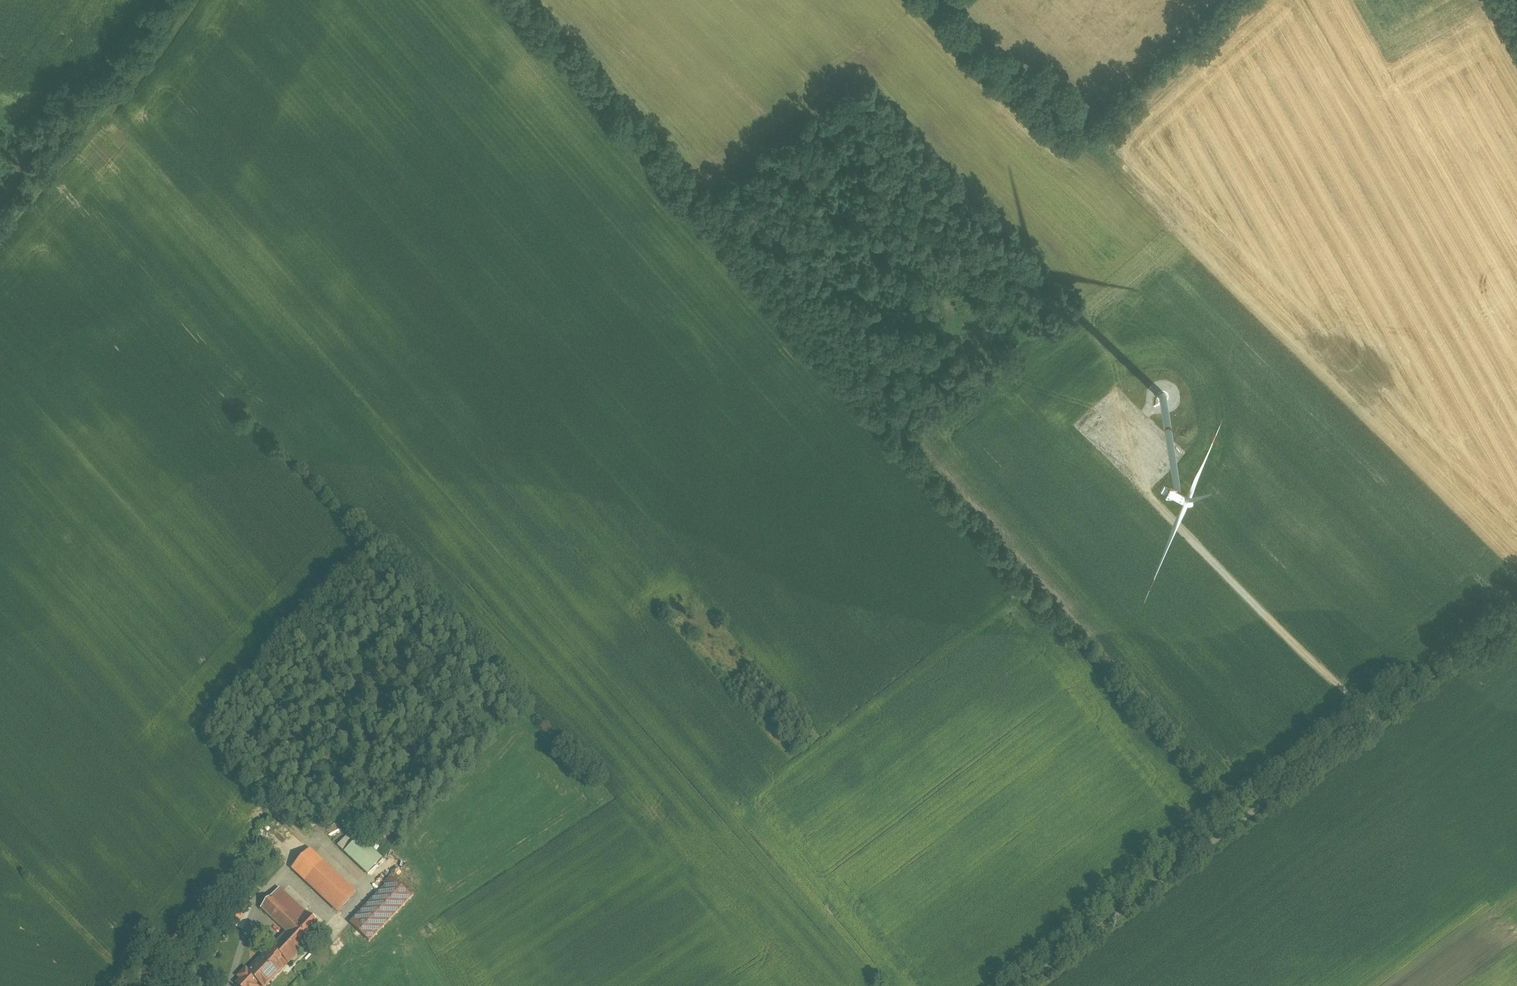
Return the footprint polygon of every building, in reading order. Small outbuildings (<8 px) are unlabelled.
[(359,830),(345,845),(371,869),(385,854),(359,830)] [(356,884),(310,840),(292,860),(338,903),(356,884)] [(370,932),(412,889),(394,872),(352,915),(370,932)] [(324,920),(278,879),(259,900),(285,924),(245,966),(263,984),(315,930),(324,920)]
